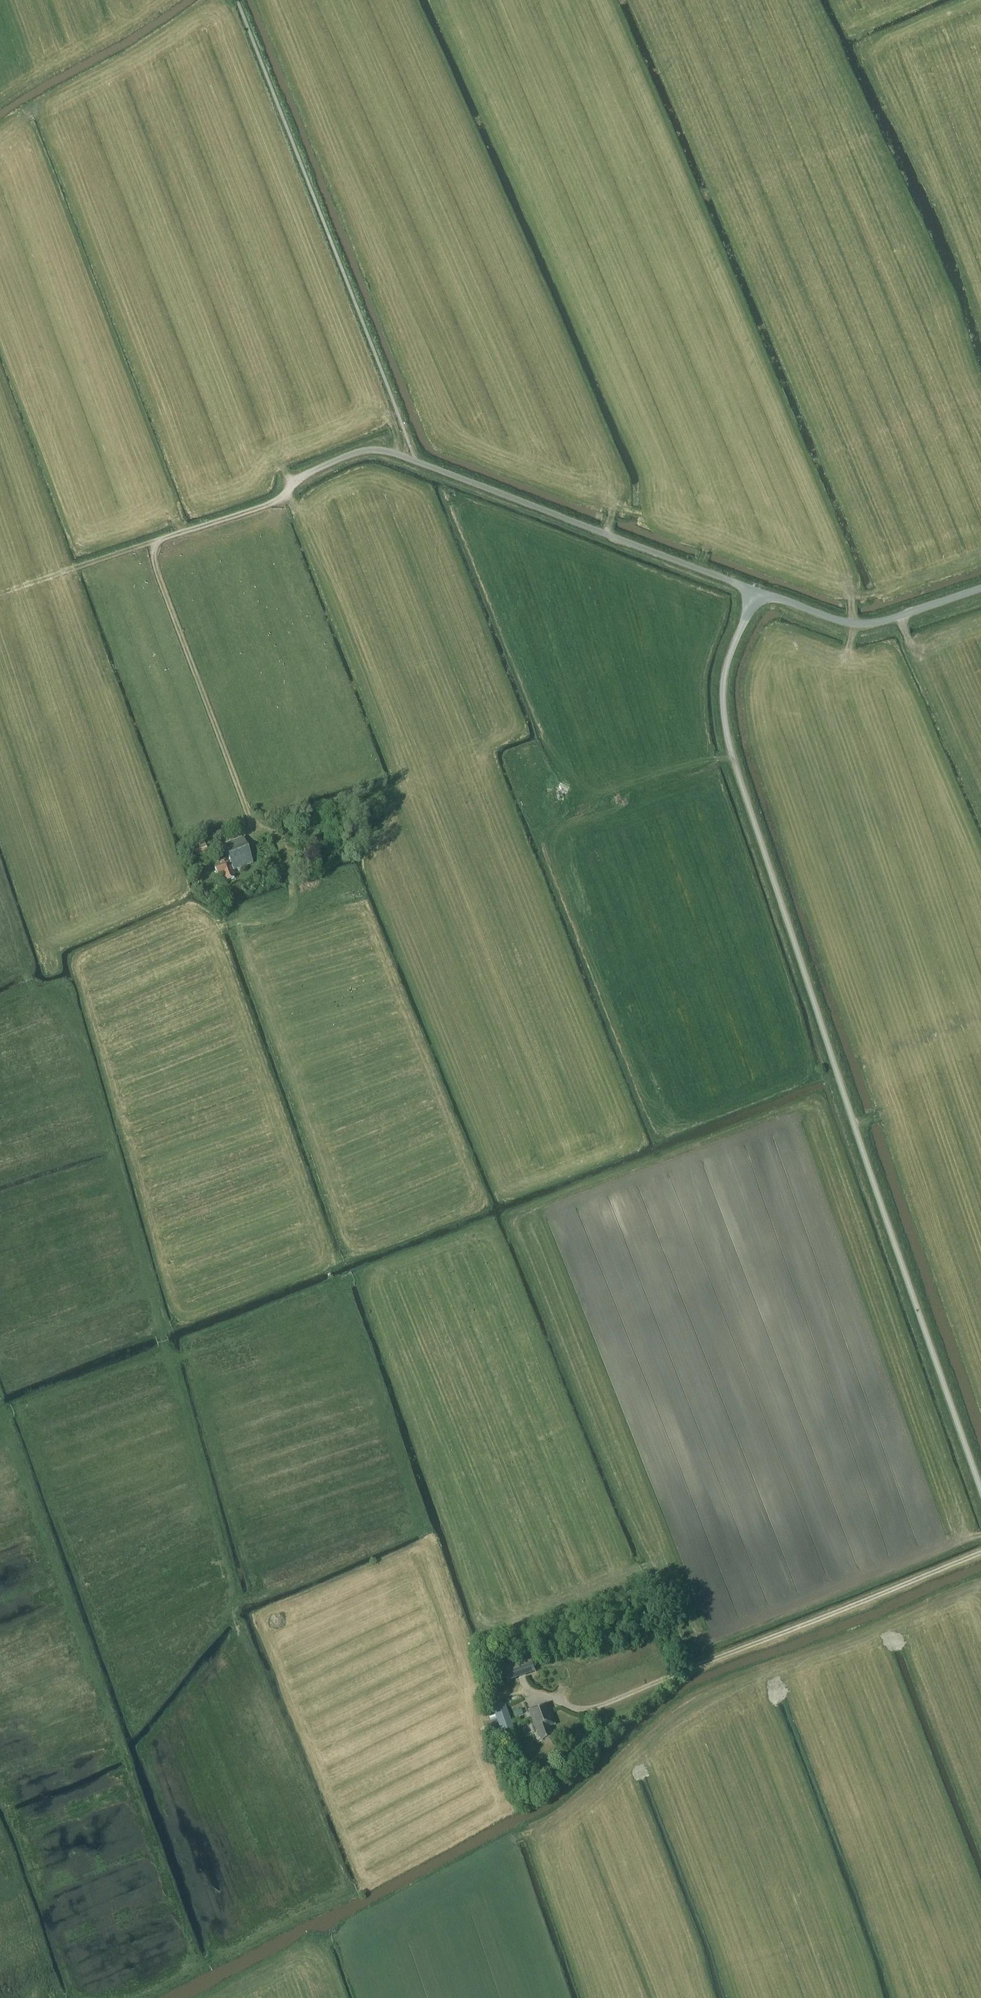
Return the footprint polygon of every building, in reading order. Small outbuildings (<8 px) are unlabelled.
[(548,806),(556,803),(553,791),(544,794),(548,806)] [(254,861),(245,837),(226,844),(231,860),(226,862),(225,859),(221,860),(222,863),(215,866),(219,875),(222,874),(224,882),(236,877),(234,873),(236,872),(235,868),(254,861)] [(502,1667),(508,1682),(536,1672),(530,1657),(502,1667)] [(494,1709),(502,1732),(514,1728),(506,1704),(494,1709)] [(538,1731),(542,1742),(553,1737),(550,1727),(556,1725),(548,1704),(529,1711),(537,1732),(538,1731)]
